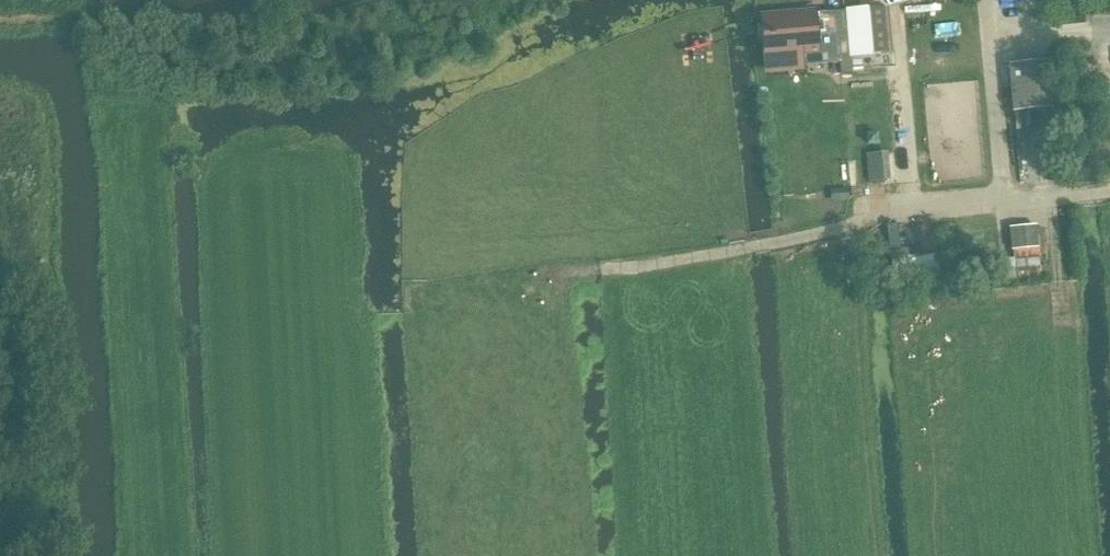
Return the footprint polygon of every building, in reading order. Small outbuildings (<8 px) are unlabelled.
[(1011,49),(1012,62),(1047,59),(1045,46),(1042,0),(1007,0),(1011,49)] [(816,49),(815,38),(837,36),(849,187),(985,176),(971,1),(834,13),(834,14),(813,15),(813,14),(763,18),(766,53),(816,49)] [(1009,66),(1019,184),(1058,181),(1048,63),(1009,66)]
